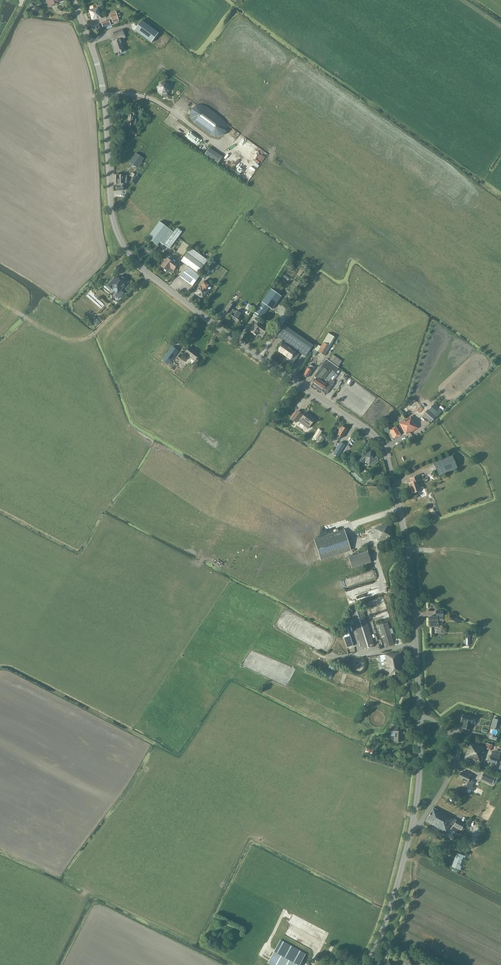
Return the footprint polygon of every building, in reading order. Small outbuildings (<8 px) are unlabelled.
[(102,18),(99,8),(98,7),(89,10),(92,21),(102,18)] [(110,13),(110,15),(113,23),(119,21),(116,11),(110,13)] [(142,21),(135,31),(151,43),(159,33),(142,21)] [(115,41),(113,42),(115,49),(114,49),(116,53),(125,51),(121,39),(126,38),(125,34),(124,34),(123,29),(113,32),(115,41)] [(161,83),(158,87),(159,92),(163,95),(168,94),(169,92),(171,90),(170,85),(166,82),(161,83)] [(225,131),(226,127),(225,123),(225,122),(223,120),(221,118),(206,107),(204,106),(201,106),(199,106),(196,106),(194,108),(193,109),(191,114),(191,119),(193,121),(195,123),(211,135),(216,137),(221,136),(223,134),(225,131)] [(129,115),(128,122),(129,122),(129,126),(133,126),(133,125),(136,126),(136,120),(135,119),(136,116),(137,111),(133,110),(132,115),(129,115)] [(209,148),(205,154),(218,163),(222,157),(209,148)] [(130,163),(132,164),(138,168),(142,162),(139,160),(141,157),(136,153),(130,163)] [(127,175),(124,175),(114,175),(114,184),(118,184),(118,186),(116,186),(116,191),(124,191),(124,183),(127,183),(127,175)] [(202,191),(192,207),(198,211),(202,205),(205,208),(209,202),(213,205),(216,200),(202,191)] [(174,232),(160,222),(147,238),(157,245),(160,242),(164,245),(174,232)] [(191,248),(184,257),(181,261),(188,267),(180,278),(192,286),(200,275),(198,274),(208,260),(191,248)] [(174,263),(171,261),(167,258),(161,267),(167,272),(174,263)] [(216,264),(213,262),(208,269),(211,272),(216,264)] [(123,288),(129,282),(122,275),(118,280),(117,282),(113,280),(108,285),(113,289),(115,287),(120,291),(118,293),(122,296),(126,291),(123,288)] [(202,286),(201,285),(195,293),(203,299),(209,291),(206,290),(209,285),(204,281),(201,285),(202,285),(202,284),(202,285),(202,286)] [(101,308),(103,304),(88,292),(90,289),(87,286),(81,293),(101,308)] [(282,297),(271,289),(262,302),(253,315),(256,317),(254,320),(259,323),(261,320),(269,308),(272,310),(282,297)] [(233,309),(235,306),(230,303),(225,311),(230,314),(230,312),(232,313),(229,317),(238,323),(241,318),(240,318),(242,315),(237,310),(236,312),(233,309)] [(97,326),(100,322),(97,319),(94,317),(91,320),(97,326)] [(252,328),(250,331),(257,336),(259,332),(264,335),(268,330),(261,326),(256,323),(255,325),(254,325),(252,328)] [(285,325),(277,337),(306,357),(314,346),(285,325)] [(321,347),(318,352),(325,356),(331,347),(330,346),(332,341),(335,337),(330,334),(328,333),(321,347)] [(287,357),(291,360),(296,352),(294,350),(283,343),(278,351),(287,357)] [(167,363),(169,360),(167,363),(170,366),(172,362),(171,362),(179,351),(172,346),(165,357),(163,360),(167,363)] [(190,347),(185,354),(195,362),(200,356),(194,351),(195,351),(190,347)] [(342,361),(333,355),(329,360),(338,367),(342,361)] [(316,379),(314,382),(324,389),(322,391),(327,394),(333,385),(333,384),(335,382),(333,381),(336,377),(337,378),(336,377),(338,373),(340,375),(340,374),(338,373),(341,370),(343,371),(339,368),(338,367),(327,360),(325,360),(314,376),(314,377),(316,379)] [(310,365),(303,375),(307,378),(314,368),(310,365)] [(434,414),(437,417),(442,411),(438,408),(434,414)] [(308,429),(310,427),(315,420),(306,412),(304,415),(298,410),(291,419),(296,423),(300,418),(301,419),(299,422),(308,429)] [(428,410),(423,416),(431,423),(436,417),(428,410)] [(398,431),(396,427),(390,430),(394,439),(401,435),(404,433),(405,435),(409,433),(418,428),(415,422),(411,416),(398,423),(399,425),(397,427),(399,431),(398,431)] [(343,438),(348,430),(342,426),(337,435),(335,438),(339,440),(341,437),(343,438)] [(314,436),(317,439),(322,431),(318,429),(314,436)] [(316,442),(320,445),(324,438),(320,435),(316,442)] [(345,445),(341,442),(333,454),(338,457),(345,445)] [(441,447),(432,453),(434,456),(443,450),(441,447)] [(411,448),(398,452),(402,463),(415,459),(411,448)] [(359,459),(360,461),(362,463),(365,460),(369,466),(378,460),(373,453),(371,450),(359,459)] [(439,475),(457,467),(453,456),(434,464),(439,475)] [(411,483),(409,484),(412,493),(420,491),(417,481),(421,480),(420,476),(410,479),(411,483)] [(378,537),(379,541),(392,537),(388,524),(384,525),(383,520),(365,526),(363,527),(364,530),(366,529),(366,530),(372,528),(372,529),(374,528),(375,533),(372,534),(374,538),(377,537),(378,537)] [(351,550),(345,530),(314,540),(321,560),(351,550)] [(349,557),(352,569),(371,562),(368,551),(349,557)] [(351,585),(376,578),(374,570),(341,579),(345,591),(352,589),(351,585)] [(363,608),(351,612),(362,650),(375,646),(363,608)] [(436,617),(430,617),(430,624),(430,627),(439,627),(438,621),(443,621),(443,611),(436,611),(436,617)] [(383,624),(379,626),(383,639),(385,644),(385,647),(394,645),(387,623),(383,624)] [(348,626),(341,628),(347,648),(354,646),(348,626)] [(380,655),(382,666),(383,666),(384,665),(386,675),(402,674),(403,673),(402,669),(402,666),(400,652),(380,655)] [(473,718),(463,715),(460,722),(463,723),(462,728),(469,731),(473,718)] [(391,728),(391,731),(395,732),(394,737),(393,737),(392,737),(392,740),(392,741),(394,741),(398,742),(401,742),(401,738),(402,738),(402,732),(399,732),(398,731),(398,728),(391,728)] [(469,742),(464,758),(465,759),(465,758),(481,763),(482,758),(483,758),(485,748),(486,748),(486,749),(491,750),(492,746),(493,745),(486,743),(485,747),(469,742)] [(492,752),(489,763),(496,765),(498,758),(499,754),(492,752)] [(472,791),(474,788),(472,787),(474,782),(472,781),(473,778),(471,777),(472,775),(464,772),(463,773),(461,772),(458,778),(468,783),(467,785),(468,785),(466,789),(472,791)] [(483,773),(481,779),(484,780),(484,779),(493,783),(495,778),(483,773)] [(433,807),(426,822),(445,832),(447,828),(448,828),(450,825),(454,818),(434,808),(433,807)] [(454,827),(452,830),(459,834),(461,831),(464,824),(457,820),(453,826),(454,827)] [(457,853),(451,867),(459,870),(464,856),(457,853)] [(274,952),(268,963),(270,964),(300,964),(306,954),(281,940),(274,952)] [(426,964),(421,962),(408,956),(404,964),(426,964)]
